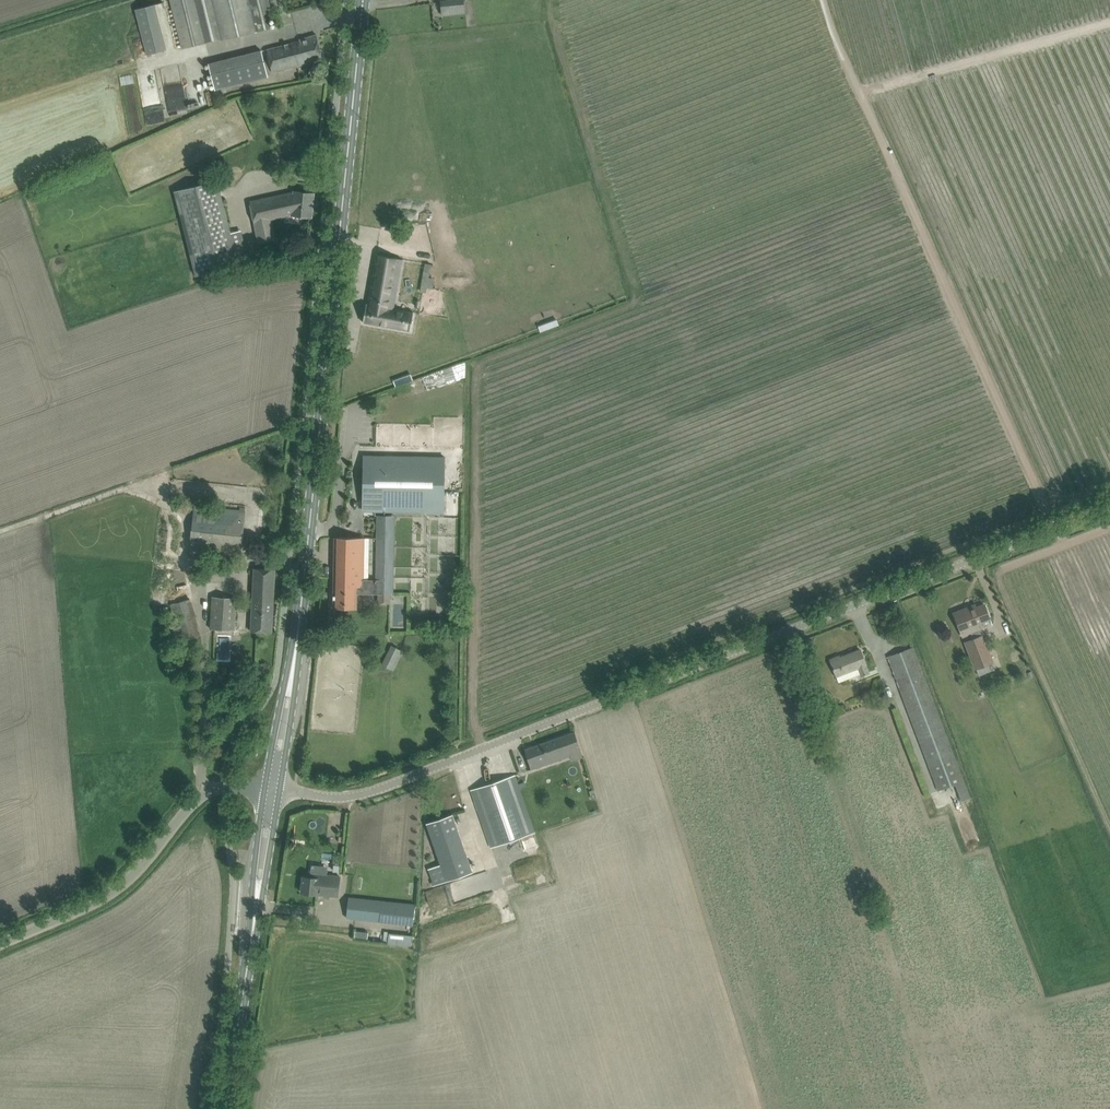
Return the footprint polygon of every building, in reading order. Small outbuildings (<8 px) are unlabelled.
[(183,48),(220,39),(221,40),(271,28),(269,19),(273,18),(268,0),(171,0),(183,48)] [(464,0),(462,0),(441,2),(442,15),(465,13),(464,0)] [(136,9),(147,55),(166,51),(155,4),(136,9)] [(316,34),(306,37),(299,39),(299,40),(267,48),(268,53),(272,71),(308,62),(309,66),(323,63),(316,34)] [(208,63),(215,90),(268,77),(261,50),(208,63)] [(145,110),(148,122),(164,120),(162,107),(145,110)] [(217,181),(175,192),(196,276),(238,265),(217,181)] [(314,193),(303,192),(294,191),(247,201),(256,244),(273,241),(269,219),(292,214),(292,215),(311,217),(314,193)] [(366,305),(363,324),(410,332),(413,312),(393,309),(402,260),(377,255),(368,305),(366,305)] [(364,508),(443,509),(443,456),(376,455),(365,455),(365,475),(360,475),(360,488),(365,488),(364,508)] [(190,551),(229,556),(240,557),(245,513),(234,512),(194,508),(190,551)] [(335,537),(334,607),(345,608),(356,608),(356,593),(392,593),(394,521),(394,515),(377,515),(377,521),(376,580),(368,580),(369,538),(364,538),(346,537),(340,537),(335,537)] [(252,598),(251,614),(250,631),(261,632),(272,632),(275,569),(264,569),(254,568),(252,598)] [(210,629),(227,630),(234,631),(237,597),(212,596),(210,629)] [(188,616),(194,615),(192,599),(174,602),(178,634),(190,632),(188,616)] [(985,605),(976,608),(975,605),(954,613),(962,636),(971,633),(973,638),(964,641),(975,670),(994,662),(983,634),(982,635),(977,623),(990,618),(989,615),(985,605)] [(382,665),(394,670),(403,651),(392,645),(382,665)] [(888,657),(939,791),(955,784),(962,802),(970,799),(913,647),(888,657)] [(830,659),(834,670),(836,676),(858,667),(862,676),(869,673),(865,664),(866,664),(860,650),(840,658),(839,656),(830,659)] [(575,732),(525,749),(532,769),(572,755),(570,751),(580,747),(575,732)] [(471,790),(491,847),(535,833),(515,775),(471,790)] [(937,789),(932,777),(926,780),(931,792),(937,789)] [(426,823),(441,865),(429,869),(434,886),(472,873),(467,856),(452,814),(426,823)] [(326,895),(338,896),(340,877),(320,874),(319,878),(303,876),(301,892),(312,894),(317,894),(326,895)] [(347,919),(412,926),(415,904),(350,897),(347,919)] [(355,930),(354,937),(368,938),(368,932),(355,930)] [(390,933),(388,943),(411,946),(412,936),(390,933)]
